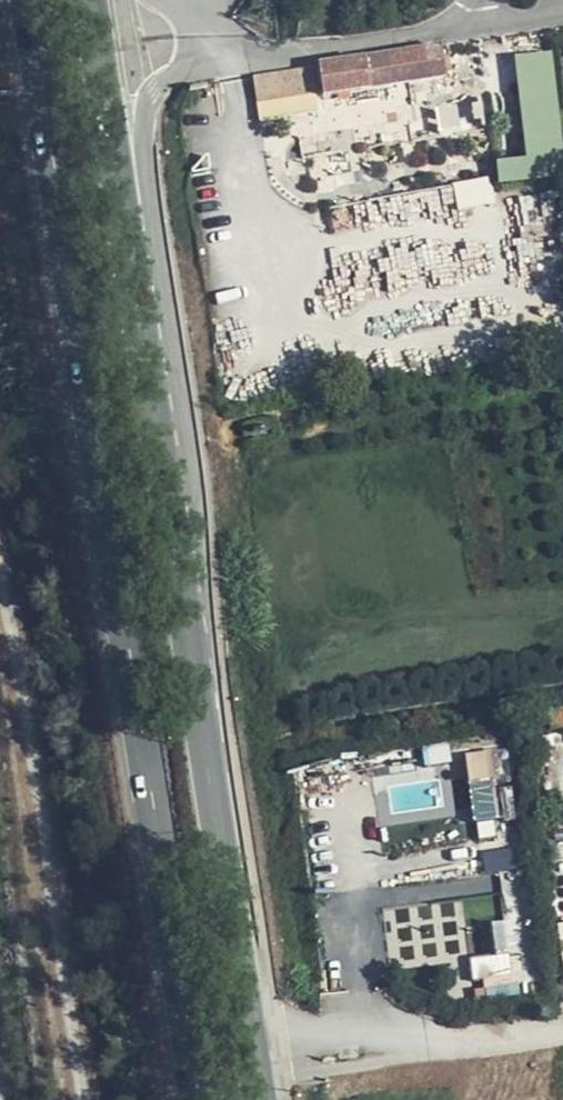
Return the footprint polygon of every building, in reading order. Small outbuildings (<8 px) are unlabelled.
[(444,78),(439,47),(317,66),(322,98),(392,86),(444,78)] [(547,53),(512,58),(525,161),(488,166),(492,192),(562,182),(562,178),(547,53)] [(552,710),(555,728),(562,727),(562,708),(552,710)] [(478,836),(496,834),(495,820),(516,818),(510,749),(471,752),(478,836)] [(520,847),(485,852),(487,870),(523,866),(520,847)]
